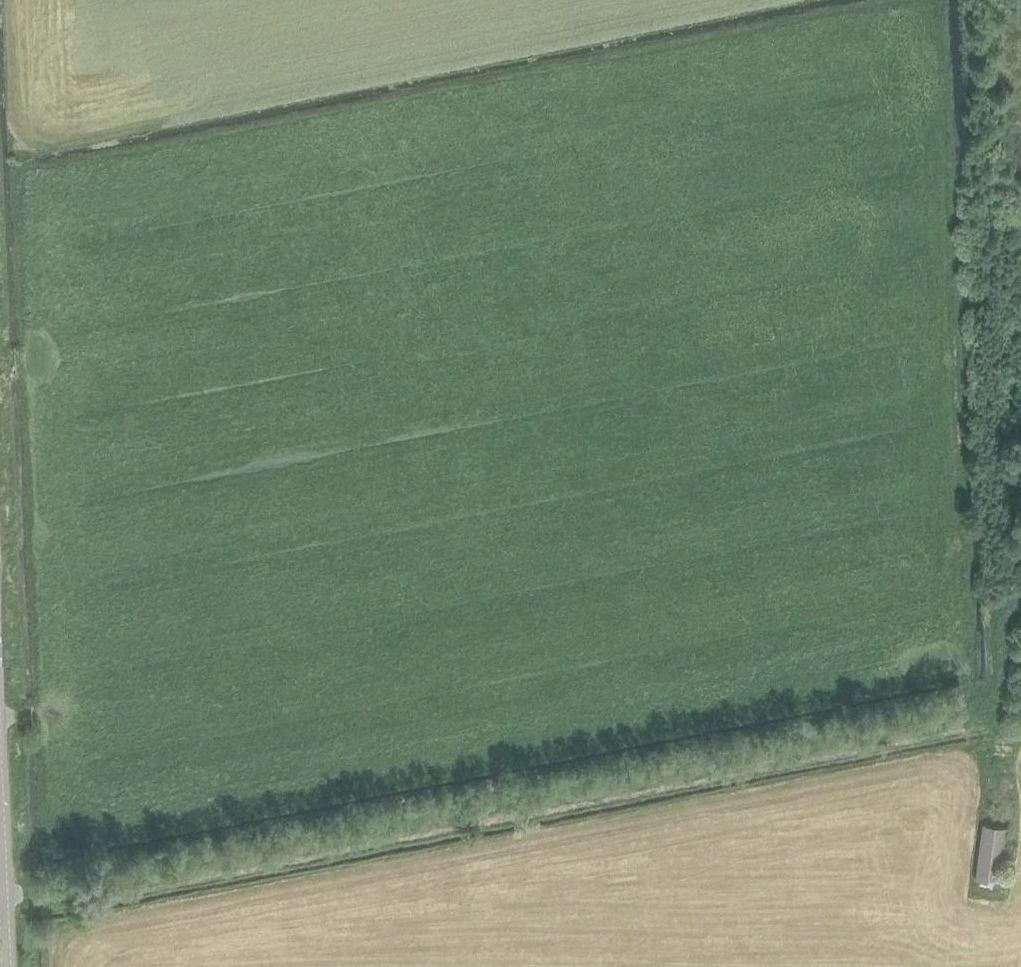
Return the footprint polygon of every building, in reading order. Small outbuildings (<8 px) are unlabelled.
[(1000,883),(1008,828),(984,825),(975,879),(1000,883)]
